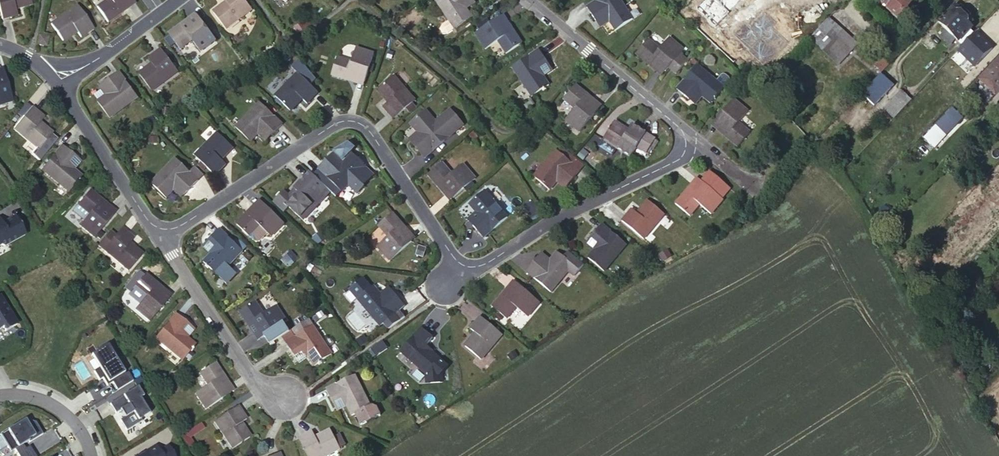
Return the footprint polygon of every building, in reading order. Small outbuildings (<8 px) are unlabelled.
[(32,3),(31,0),(0,0),(0,10),(3,20),(18,15),(16,8),(32,3)] [(97,7),(108,22),(121,13),(118,10),(132,0),(107,0),(97,7)] [(134,0),(132,0),(118,10),(121,13),(136,3),(134,0)] [(245,0),(225,0),(227,3),(214,13),(226,29),(252,10),(245,0)] [(464,0),(436,0),(450,21),(456,29),(472,18),(466,9),(461,2),(464,0)] [(474,0),(464,0),(461,2),(466,9),(476,3),(474,0)] [(609,22),(615,30),(632,19),(620,0),(598,0),(587,7),(596,21),(604,14),(609,22)] [(911,7),(905,0),(883,0),(880,3),(887,9),(886,10),(897,21),(911,7)] [(81,38),(94,28),(78,6),(51,24),(63,41),(76,31),(81,38)] [(969,40),(967,39),(973,34),(968,30),(970,28),(964,22),(968,19),(954,6),(941,19),(942,20),(938,24),(944,29),(952,36),(959,43),(964,39),(967,42),(969,40)] [(185,28),(199,17),(196,14),(182,25),(185,28)] [(600,28),(609,22),(604,14),(596,21),(600,28)] [(509,32),(513,30),(504,15),(500,18),(509,32)] [(216,41),(199,17),(185,28),(182,25),(169,34),(180,49),(192,40),(201,52),(216,41)] [(694,26),(706,38),(717,27),(708,19),(706,21),(702,17),(694,26)] [(522,43),(513,30),(509,32),(500,18),(475,33),(486,49),(498,42),(507,53),(522,43)] [(858,46),(829,19),(809,39),(838,66),(858,46)] [(456,29),(450,21),(443,26),(442,29),(445,33),(450,34),(454,31),(453,30),(456,29)] [(706,38),(708,39),(734,64),(745,53),(717,27),(706,38)] [(944,29),(940,35),(947,41),(952,36),(944,29)] [(967,39),(969,40),(967,42),(963,46),(968,52),(975,46),(976,47),(978,48),(973,52),(982,62),(996,48),(986,38),(987,37),(978,29),(973,34),(967,39)] [(40,36),(38,44),(46,46),(47,37),(40,36)] [(636,54),(648,65),(651,62),(664,73),(668,68),(676,75),(686,63),(678,56),(683,51),(669,38),(659,49),(648,40),(645,44),(643,42),(641,45),(642,47),(636,54)] [(347,75),(365,81),(373,54),(356,48),(351,62),(337,58),(331,75),(346,80),(347,75)] [(539,70),(549,63),(539,49),(513,67),(533,96),(544,89),(545,90),(548,88),(548,87),(550,85),(544,76),(539,70)] [(153,92),(179,72),(162,50),(149,59),(153,66),(141,75),(153,92)] [(978,80),(995,95),(998,90),(998,58),(978,80)] [(651,62),(648,65),(662,76),(664,73),(651,62)] [(553,70),(549,63),(539,70),(544,76),(553,70)] [(697,90),(704,96),(711,102),(724,87),(729,81),(730,79),(729,78),(725,74),(724,74),(722,75),(717,81),(697,64),(676,89),(689,100),(697,90)] [(120,72),(106,82),(113,91),(106,96),(98,102),(110,119),(139,98),(120,72)] [(4,73),(0,74),(0,105),(13,101),(4,73)] [(307,104),(318,93),(298,73),(276,96),(290,110),(302,99),(307,104)] [(364,86),(365,81),(347,75),(346,80),(364,86)] [(882,75),(863,96),(875,106),(893,86),(882,75)] [(394,76),(379,89),(389,102),(384,107),(394,119),(406,108),(415,101),(394,76)] [(113,91),(106,82),(99,87),(106,96),(113,91)] [(585,98),(587,94),(575,85),(569,92),(568,91),(564,94),(566,96),(564,99),(575,108),(565,119),(581,133),(599,110),(585,98)] [(696,105),(704,96),(697,90),(689,100),(696,105)] [(602,106),(587,94),(585,98),(599,110),(602,106)] [(886,112),(893,119),(910,101),(903,94),(886,112)] [(728,134),(725,138),(737,148),(750,133),(738,124),(747,112),(733,100),(714,123),(728,134)] [(263,128),(272,136),(283,124),(260,102),(236,128),(250,142),(258,134),(263,128)] [(406,108),(410,113),(416,109),(412,104),(406,108)] [(44,117),(32,107),(14,129),(39,150),(52,134),(39,123),(44,117)] [(959,117),(950,109),(935,125),(945,134),(956,123),(954,121),(959,117)] [(463,125),(450,110),(436,122),(426,111),(411,125),(417,132),(423,139),(414,146),(425,159),(463,125)] [(998,122),(990,115),(979,126),(987,133),(998,122)] [(603,140),(631,157),(637,147),(646,154),(655,140),(632,125),(628,132),(614,123),(612,126),(611,125),(609,128),(610,129),(603,140)] [(711,126),(725,138),(728,134),(714,123),(711,126)] [(266,142),(272,136),(263,128),(258,134),(266,142)] [(423,139),(417,132),(408,140),(414,146),(423,139)] [(232,147),(217,133),(195,156),(215,176),(227,164),(221,159),(232,147)] [(68,165),(75,156),(62,145),(43,170),(69,192),(77,182),(79,183),(82,180),(81,179),(82,177),(74,170),(68,165)] [(560,145),(556,150),(577,167),(580,162),(560,145)] [(550,190),(556,182),(562,176),(570,183),(581,170),(577,167),(556,150),(534,177),(550,190)] [(338,165),(344,159),(336,151),(330,158),(338,165)] [(351,152),(344,159),(338,165),(330,158),(318,169),(342,191),(366,166),(351,152)] [(82,161),(75,156),(68,165),(74,170),(82,161)] [(179,184),(187,193),(198,181),(176,158),(152,184),(166,198),(173,190),(179,184)] [(442,184),(454,198),(476,179),(463,164),(452,174),(442,163),(428,175),(438,188),(442,184)] [(303,220),(326,197),(331,191),(311,172),(294,189),(300,195),(288,207),(303,220)] [(562,176),(556,182),(565,189),(570,183),(562,176)] [(689,196),(701,181),(697,178),(685,193),(689,196)] [(723,200),(701,181),(689,196),(685,193),(676,205),(690,216),(699,205),(711,214),(723,200)] [(179,184),(173,190),(181,199),(187,193),(179,184)] [(450,202),(454,198),(442,184),(438,188),(450,202)] [(95,238),(113,215),(99,204),(102,200),(90,191),(84,198),(82,197),(79,201),(80,201),(78,205),(89,214),(84,220),(80,226),(95,238)] [(469,204),(475,212),(481,219),(473,226),(484,238),(507,218),(484,191),(469,204)] [(263,202),(260,199),(247,213),(250,216),(263,202)] [(99,204),(113,215),(116,211),(102,200),(99,204)] [(258,242),(260,241),(268,233),(271,237),(285,222),(263,202),(250,216),(247,213),(236,224),(250,237),(251,237),(255,241),(258,242)] [(644,240),(665,215),(649,202),(639,215),(633,210),(622,222),(644,240)] [(73,211),(84,220),(89,214),(78,205),(73,211)] [(481,219),(475,212),(467,219),(473,226),(481,219)] [(400,228),(403,225),(393,214),(379,225),(389,237),(378,246),(390,260),(412,242),(400,228)] [(25,237),(15,219),(2,226),(0,223),(0,250),(25,237)] [(416,239),(403,225),(400,228),(412,242),(416,239)] [(603,225),(593,237),(601,244),(595,251),(589,259),(605,271),(627,245),(603,225)] [(134,238),(122,227),(116,235),(109,230),(97,243),(129,270),(142,255),(130,244),(134,238)] [(219,229),(208,241),(216,249),(210,255),(204,263),(205,264),(204,266),(207,268),(209,267),(218,277),(242,251),(219,229)] [(601,244),(593,237),(587,243),(595,251),(601,244)] [(216,249),(208,241),(202,247),(210,255),(216,249)] [(558,252),(551,259),(546,266),(537,258),(526,271),(551,292),(569,271),(575,277),(585,265),(569,251),(564,257),(558,252)] [(551,259),(543,252),(537,258),(546,266),(551,259)] [(155,288),(157,284),(145,274),(133,288),(144,298),(135,310),(150,322),(168,299),(155,288)] [(350,289),(382,326),(405,306),(395,293),(386,300),(381,294),(374,286),(372,288),(363,278),(350,289)] [(506,297),(517,284),(514,281),(503,295),(506,297)] [(171,296),(157,284),(155,288),(168,299),(171,296)] [(540,303),(517,284),(506,297),(503,295),(492,307),(507,319),(516,308),(528,318),(540,303)] [(386,300),(395,293),(389,286),(381,294),(386,300)] [(2,327),(5,331),(17,324),(0,296),(0,329),(2,327)] [(240,312),(248,326),(252,323),(263,339),(287,322),(276,306),(264,315),(255,302),(240,312)] [(181,332),(188,324),(175,314),(155,338),(183,360),(191,350),(193,351),(195,348),(194,347),(195,344),(188,338),(181,332)] [(502,334),(480,317),(470,329),(476,334),(465,347),(481,360),(502,334)] [(294,356),(304,351),(309,358),(314,366),(317,365),(318,366),(322,364),(321,362),(332,355),(308,319),(292,330),(296,336),(285,343),(294,356)] [(252,323),(248,326),(259,341),(263,339),(252,323)] [(195,329),(188,324),(181,332),(188,338),(195,329)] [(426,347),(434,338),(422,327),(400,351),(429,376),(426,378),(431,382),(434,389),(446,383),(442,374),(447,368),(439,361),(440,360),(433,353),(426,347)] [(441,344),(434,338),(426,347),(433,353),(441,344)] [(107,344),(97,350),(98,351),(99,353),(98,356),(93,359),(99,368),(94,372),(99,381),(102,378),(107,386),(112,383),(117,391),(133,381),(128,373),(125,374),(107,344)] [(304,351),(294,356),(299,364),(309,358),(304,351)] [(220,378),(223,376),(215,363),(206,368),(205,367),(202,370),(203,371),(199,373),(208,386),(196,394),(206,410),(230,394),(220,378)] [(328,389),(334,404),(344,399),(348,407),(352,416),(355,414),(362,426),(380,416),(376,408),(372,406),(371,407),(355,375),(328,389)] [(234,391),(223,376),(220,378),(230,394),(234,391)] [(143,397),(137,388),(109,405),(115,414),(119,411),(124,418),(119,421),(126,432),(142,422),(140,420),(149,414),(140,399),(143,397)] [(344,399),(334,404),(339,412),(348,407),(344,399)] [(247,419),(238,406),(215,422),(233,449),(249,438),(240,423),(247,419)] [(25,419),(0,435),(8,447),(15,449),(29,441),(29,442),(43,433),(36,421),(25,419)] [(200,422),(181,436),(187,444),(206,429),(200,422)] [(331,431),(316,438),(313,432),(299,439),(308,455),(327,455),(340,449),(331,431)] [(172,443),(163,449),(160,444),(140,455),(180,455),(172,443)]
